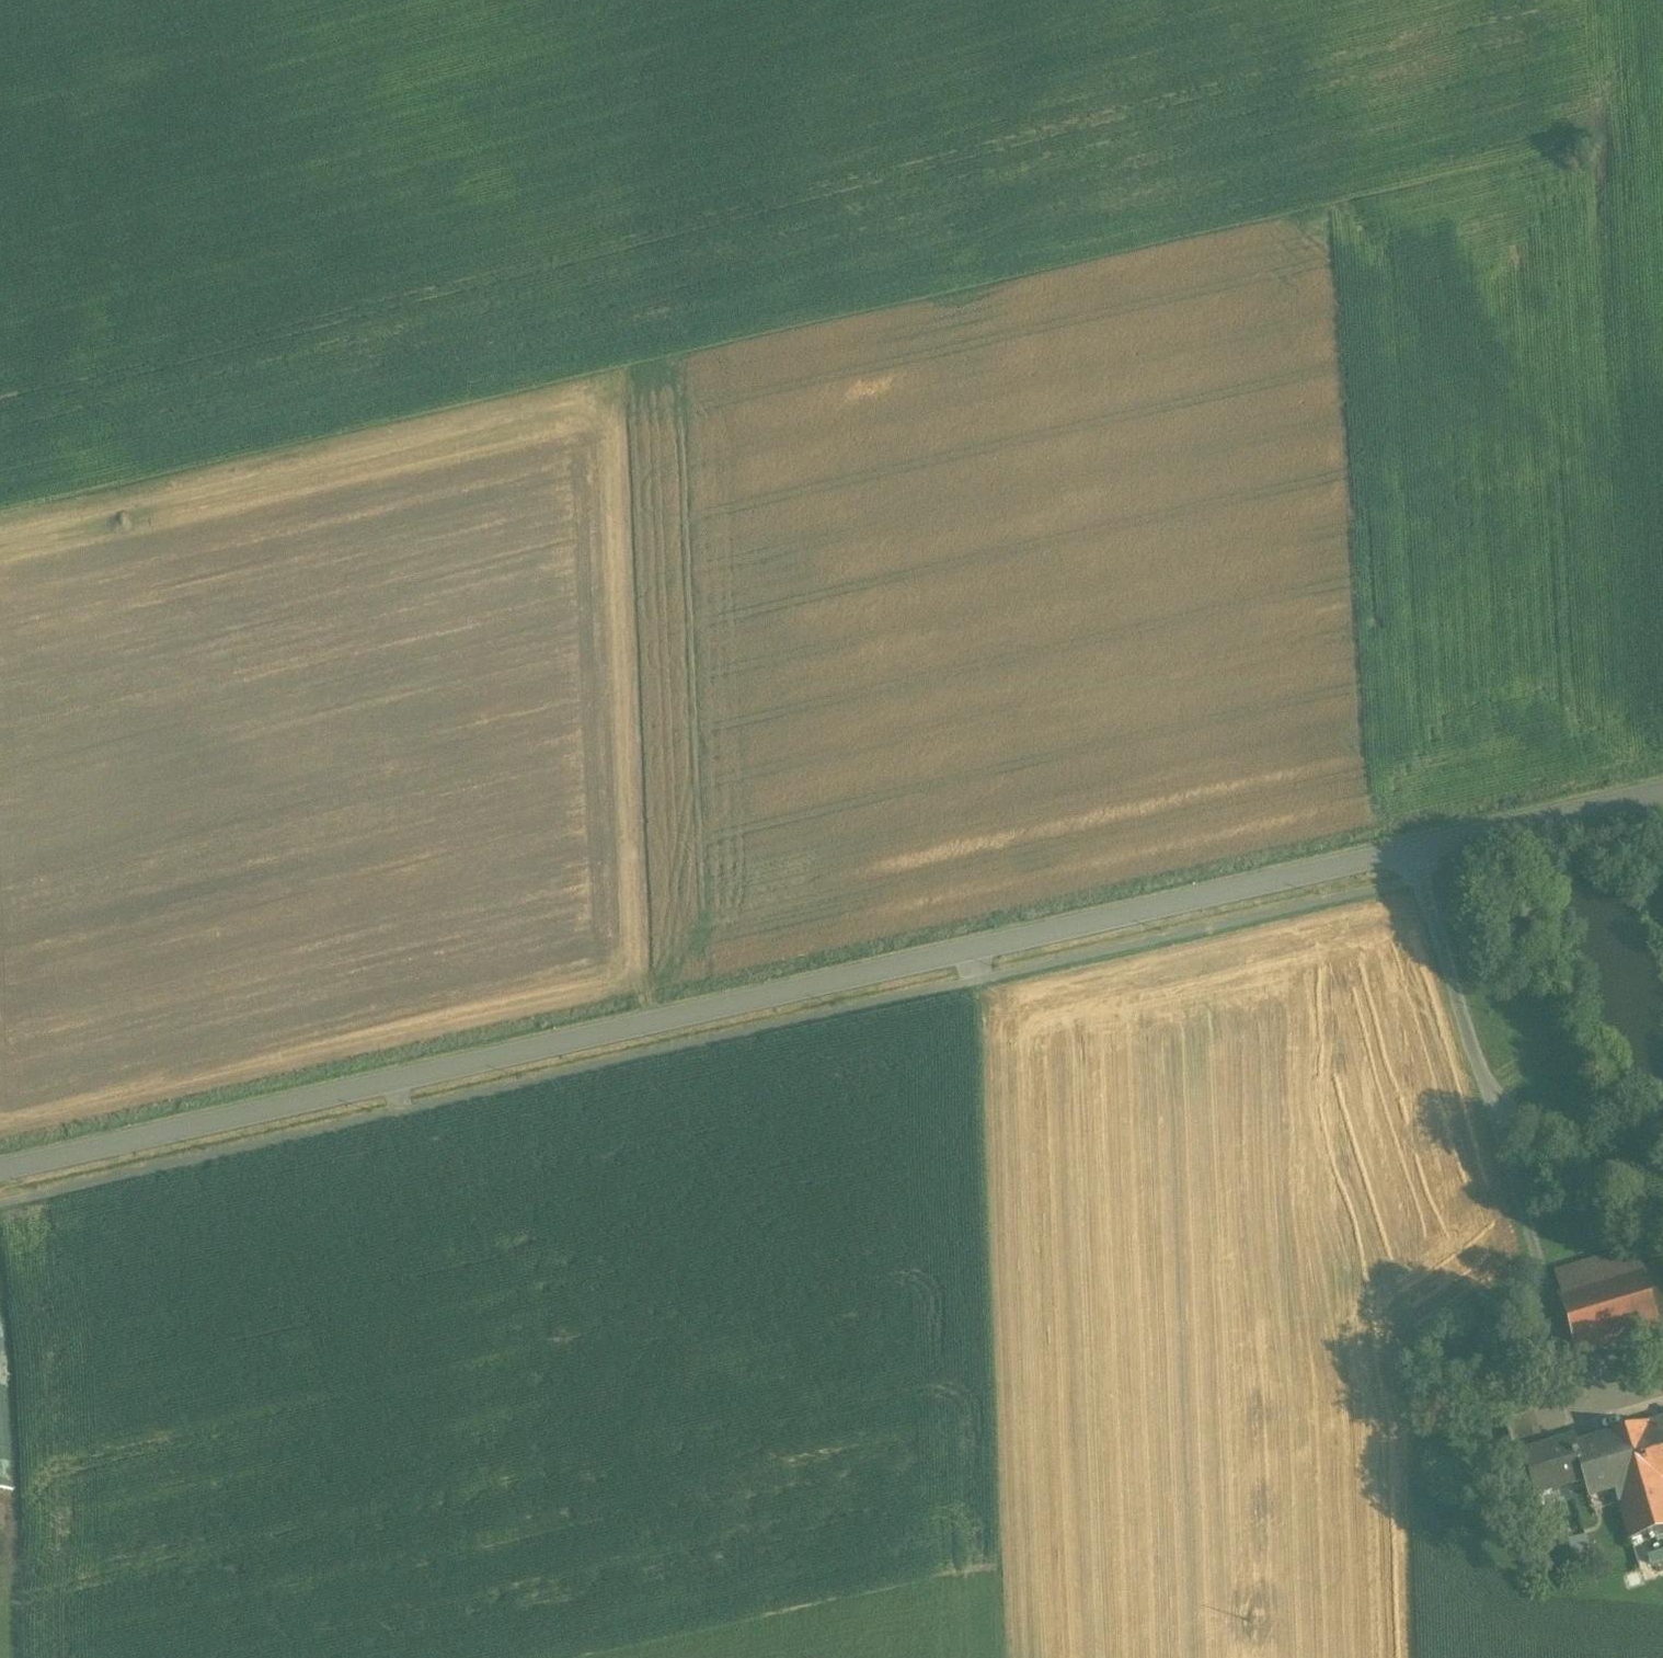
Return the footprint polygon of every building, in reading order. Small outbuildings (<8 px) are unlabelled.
[(1551,1273),(1574,1353),(1662,1327),(1662,1262),(1640,1269),(1635,1247),(1551,1273)] [(1516,1457),(1523,1456),(1523,1454),(1546,1448),(1535,1410),(1504,1420),(1516,1457)] [(1576,1447),(1586,1481),(1584,1481),(1589,1498),(1616,1490),(1630,1540),(1662,1531),(1662,1418),(1600,1436),(1601,1439),(1576,1447)] [(1535,1496),(1584,1481),(1586,1481),(1576,1447),(1574,1439),(1546,1448),(1523,1454),(1523,1456),(1535,1496)] [(1585,1537),(1558,1545),(1564,1566),(1591,1558),(1585,1537)]
